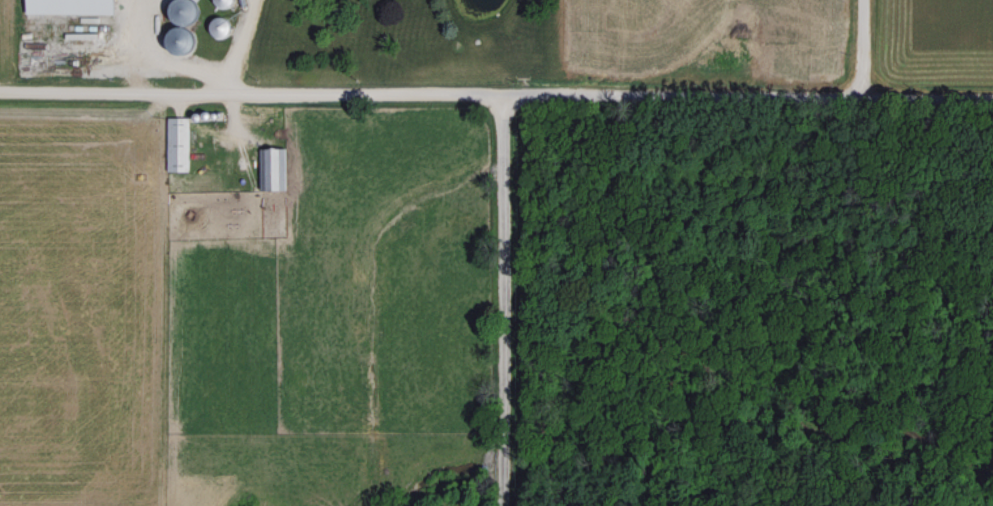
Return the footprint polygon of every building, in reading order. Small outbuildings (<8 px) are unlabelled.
[(108,14),(108,0),(19,0),(18,12),(108,14)] [(257,147),(257,189),(281,190),(282,148),(257,147)]
